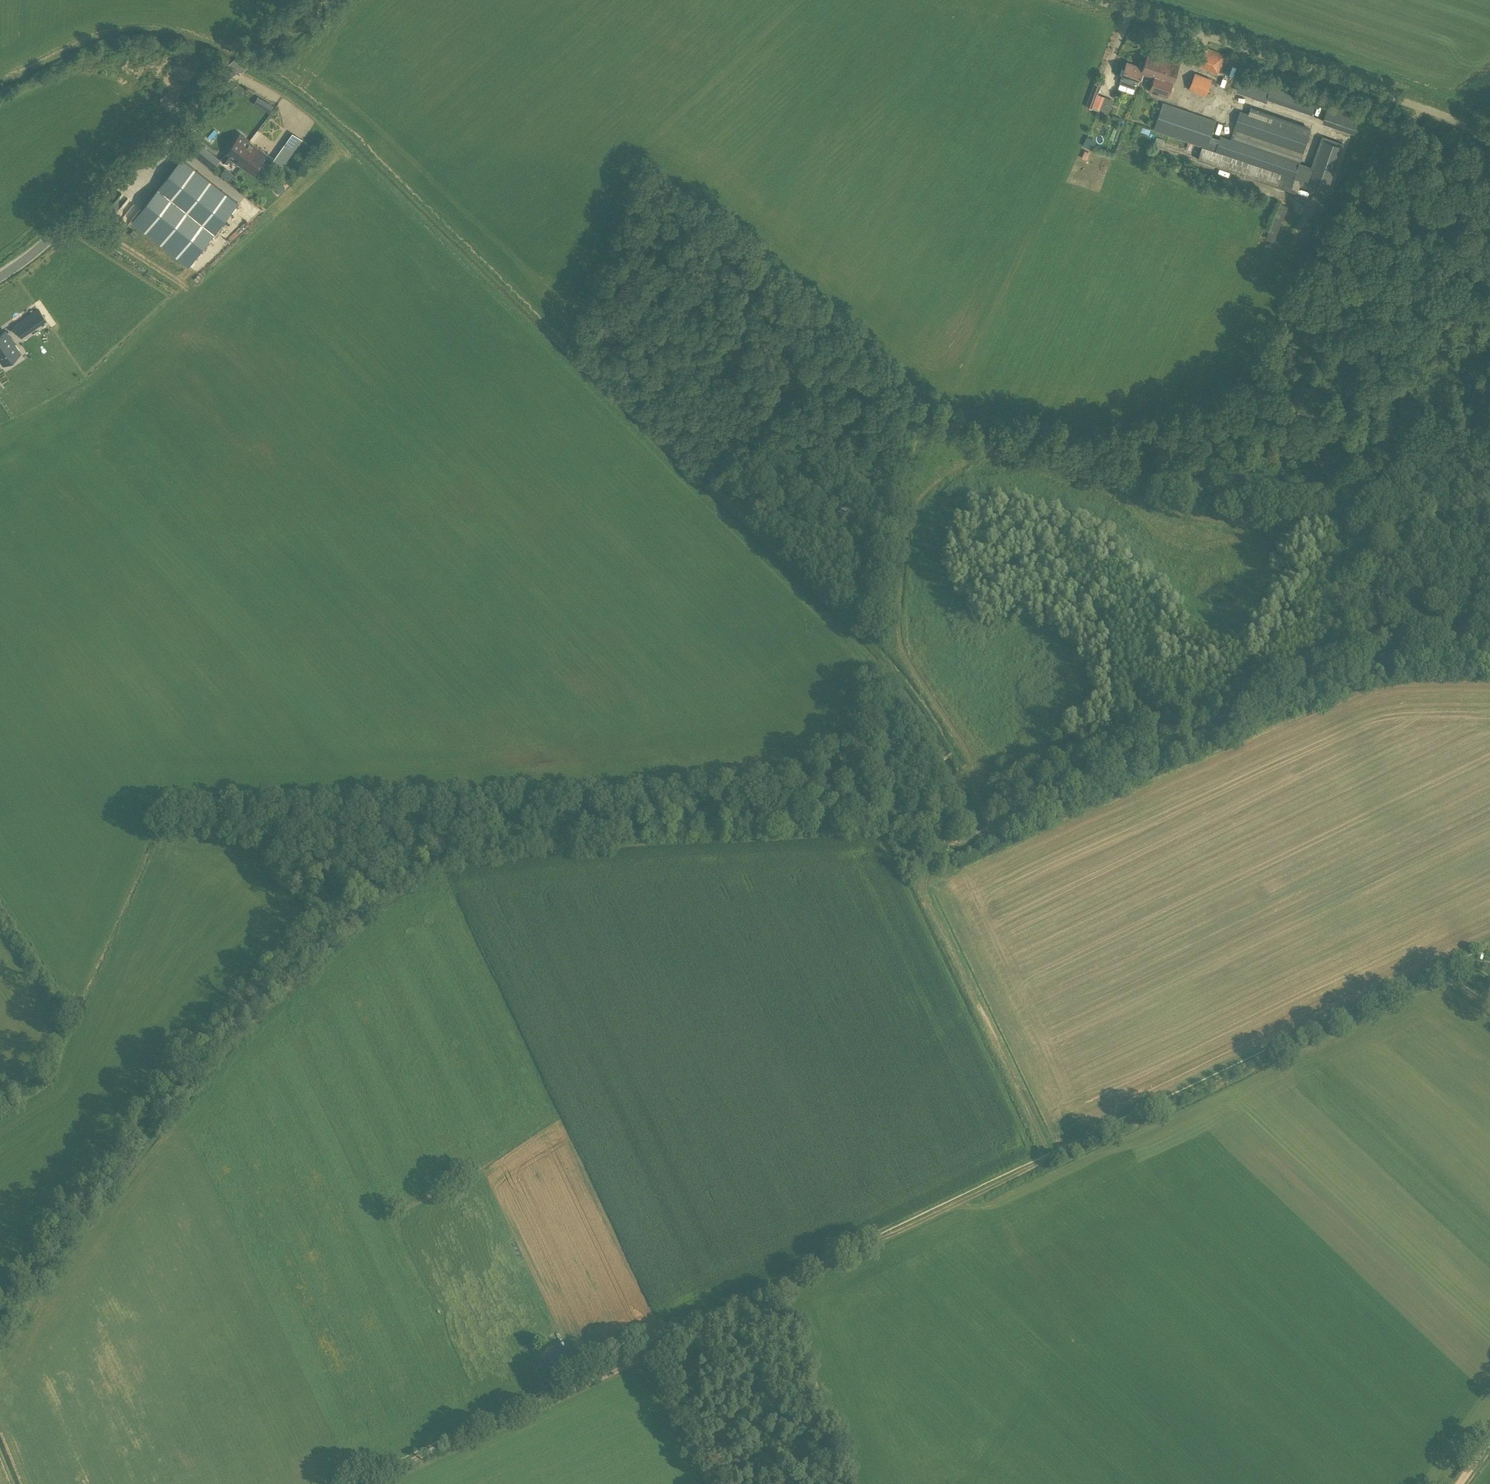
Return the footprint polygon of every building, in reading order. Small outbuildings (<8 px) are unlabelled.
[(1198,67),(1218,74),(1226,54),(1206,47),(1198,67)] [(1145,74),(1154,77),(1149,91),(1168,98),(1180,62),(1149,51),(1142,67),(1143,67),(1141,73),(1145,74)] [(1142,73),(1145,74),(1141,73),(1143,67),(1142,67),(1127,61),(1121,78),(1119,83),(1135,89),(1137,84),(1138,84),(1142,73)] [(1188,89),(1205,96),(1212,79),(1195,73),(1188,89)] [(1266,102),(1268,98),(1311,114),(1316,100),(1271,84),(1269,90),(1241,79),(1236,91),(1266,102)] [(1103,110),(1108,98),(1096,93),(1095,96),(1092,104),(1091,105),(1103,110)] [(265,99),(259,95),(255,101),(259,104),(262,103),(265,99)] [(143,112),(152,103),(146,97),(137,105),(143,112)] [(1239,110),(1233,129),(1230,138),(1226,137),(1221,135),(1220,138),(1211,135),(1216,121),(1163,102),(1154,130),(1202,146),(1198,159),(1296,193),(1299,185),(1325,194),(1329,184),(1343,146),(1323,140),(1313,169),(1299,165),(1309,135),(1312,127),(1251,106),(1248,113),(1239,110)] [(1321,122),(1354,133),(1360,116),(1328,105),(1321,122)] [(232,158),(241,165),(247,156),(242,152),(250,141),(240,133),(221,159),(228,164),(232,158)] [(290,136),(270,164),(280,171),(300,142),(290,136)] [(189,150),(206,164),(214,154),(197,140),(189,150)] [(247,156),(241,165),(254,174),(268,154),(250,141),(242,152),(247,156)] [(182,158),(132,222),(188,266),(238,202),(182,158)] [(232,180),(237,173),(228,166),(223,173),(232,180)] [(1284,201),(1269,236),(1278,240),(1292,205),(1284,201)] [(39,310),(27,318),(32,326),(44,317),(39,310)] [(5,331),(0,334),(0,359),(3,364),(20,352),(5,331)] [(546,1356),(555,1372),(572,1364),(563,1347),(546,1356)]
